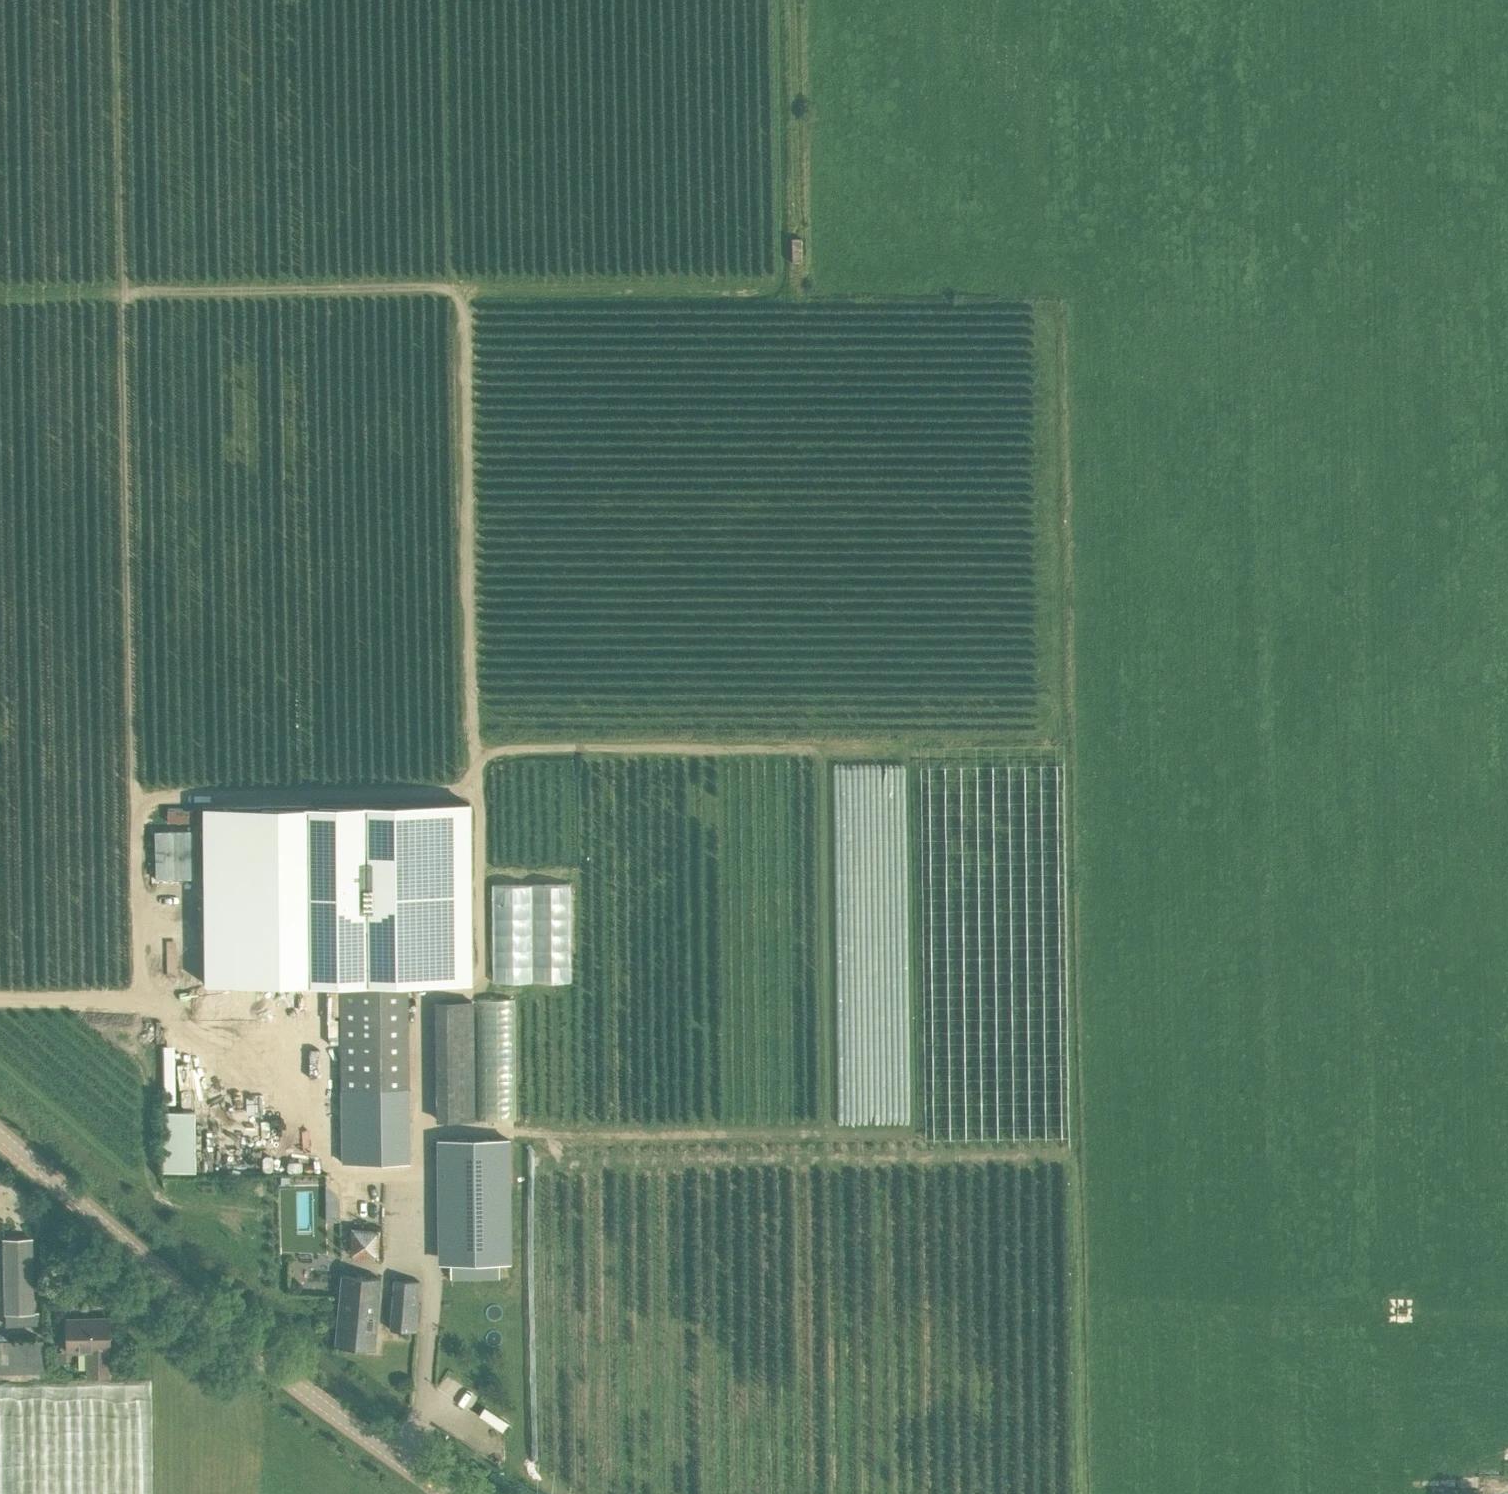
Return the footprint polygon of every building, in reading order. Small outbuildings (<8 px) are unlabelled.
[(473,806),(204,807),(204,986),(341,986),(408,985),(473,986),(473,806)] [(408,985),(341,986),(343,1162),(410,1162),(408,985)] [(254,1018),(255,993),(236,993),(236,1017),(254,1018)] [(435,1000),(437,1121),(476,1120),(475,1000),(435,1000)] [(200,1113),(166,1113),(167,1159),(167,1170),(201,1169),(201,1159),(200,1113)] [(438,1138),(438,1259),(512,1259),(512,1138),(438,1138)] [(380,1256),(381,1226),(352,1225),(350,1254),(380,1256)] [(33,1238),(4,1238),(7,1313),(35,1312),(33,1238)] [(343,1274),(337,1342),(376,1348),(382,1278),(343,1274)] [(421,1281),(395,1280),(391,1328),(417,1330),(421,1281)] [(111,1317),(67,1318),(68,1349),(88,1349),(89,1374),(109,1376),(109,1349),(111,1350),(111,1317)] [(0,1344),(0,1367),(40,1367),(40,1344),(0,1344)]
